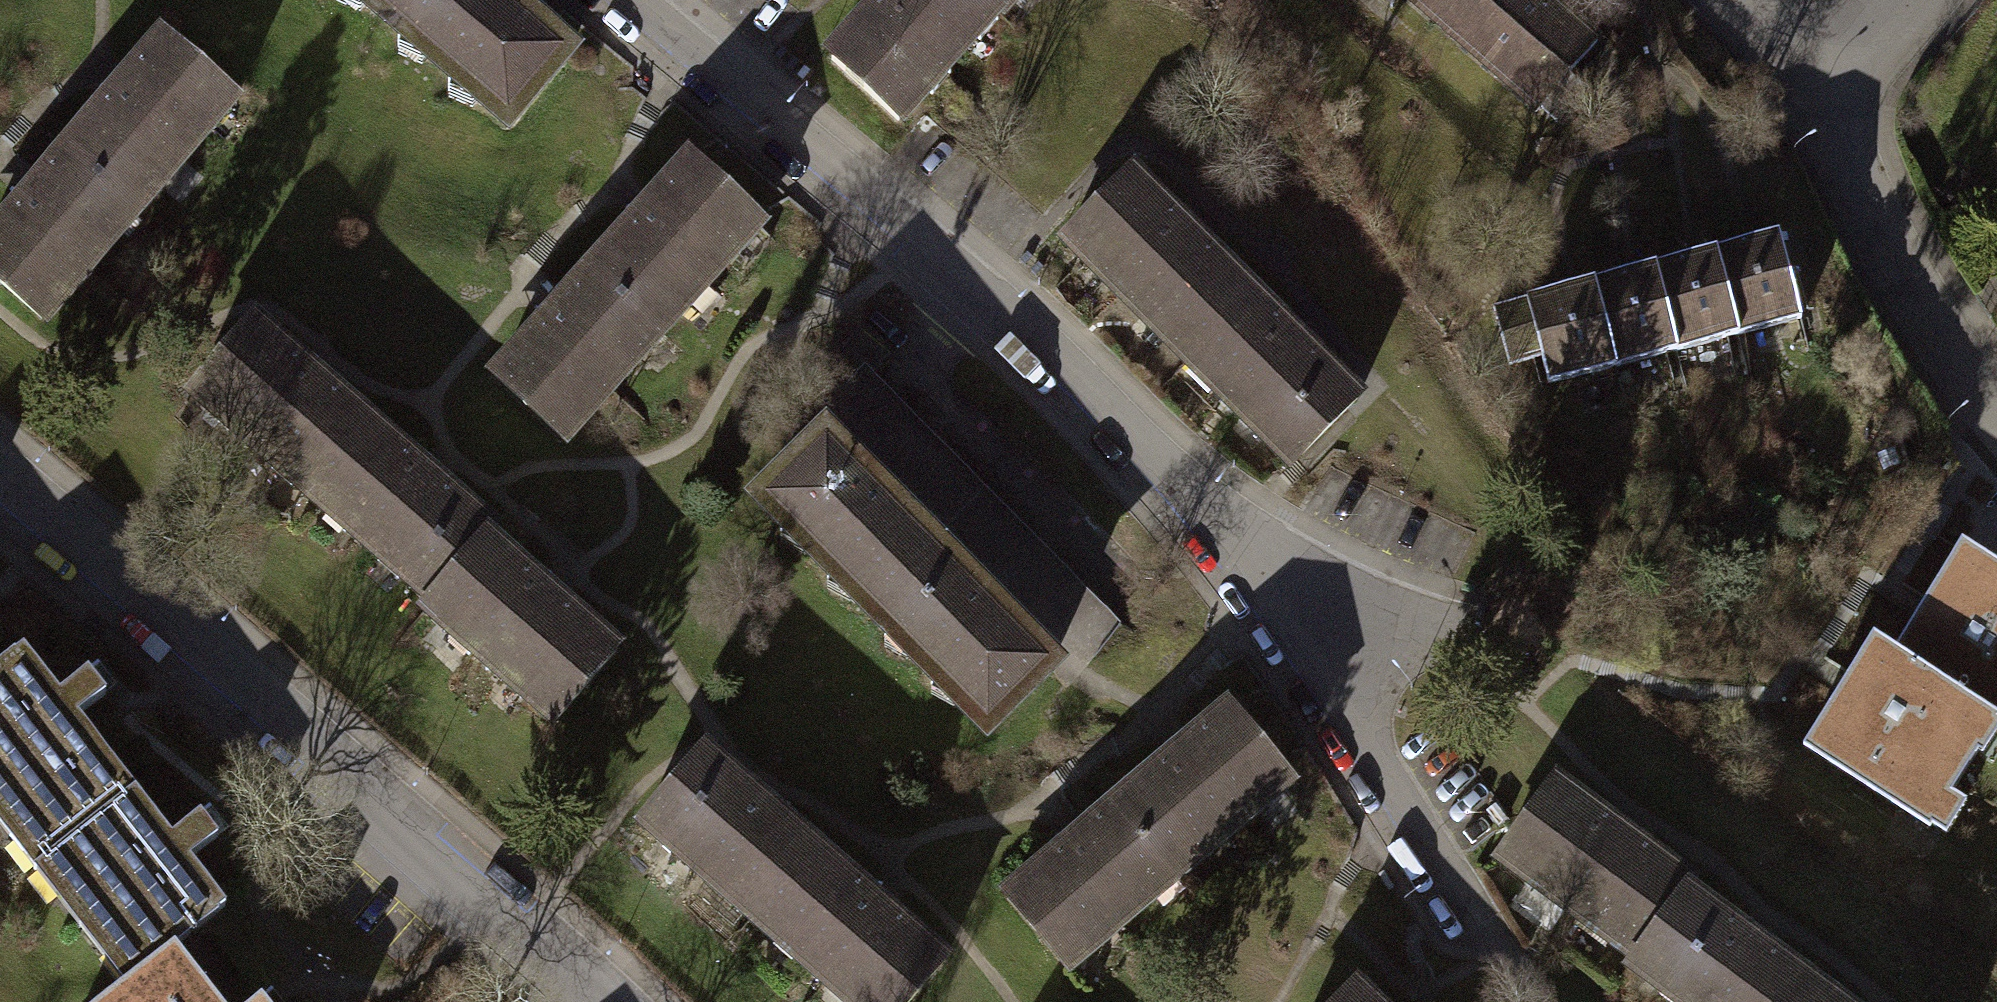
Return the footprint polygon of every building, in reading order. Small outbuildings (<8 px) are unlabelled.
[(393,27),(416,0),(362,0),(393,27)] [(393,27),(506,123),(563,57),(511,12),(518,5),(512,0),(416,0),(393,27)] [(976,0),(879,0),(881,2),(829,58),(895,119),(991,14),(976,0)] [(991,14),(1004,0),(976,0),(991,14)] [(1536,110),(1594,43),(1545,0),(1408,0),(1536,110)] [(110,99),(66,150),(132,207),(232,93),(162,33),(130,70),(125,66),(102,92),(110,99)] [(132,207),(66,150),(40,179),(32,172),(13,195),(21,202),(0,226),(0,283),(38,316),(132,207)] [(637,218),(589,269),(656,330),(756,221),(689,160),(658,194),(654,190),(632,214),(637,218)] [(1065,233),(1188,356),(1219,326),(1208,315),(1240,284),(1198,241),(1203,236),(1181,214),(1175,220),(1127,172),(1065,233)] [(1778,231),(1713,247),(1736,334),(1800,318),(1778,231)] [(1713,247),(1650,264),(1672,350),(1736,334),(1713,247)] [(1650,264),(1590,279),(1613,366),(1672,350),(1650,264)] [(557,438),(656,330),(589,269),(564,297),(559,292),(540,313),(544,317),(490,376),(557,438)] [(1546,383),(1613,366),(1590,279),(1490,304),(1506,366),(1539,357),(1546,383)] [(1282,326),(1240,284),(1208,315),(1219,326),(1188,356),(1293,461),(1355,399),(1302,345),(1308,339),(1288,319),(1282,326)] [(189,387),(320,502),(350,468),(339,458),(368,426),(325,389),(331,382),(307,361),(301,368),(247,321),(189,387)] [(891,505),(925,539),(970,494),(858,382),(814,426),(823,436),(874,486),(880,480),(899,498),(891,505)] [(320,502),(431,598),(484,538),(490,531),(438,486),(442,481),(420,461),(415,467),(368,426),(339,458),(350,468),(320,502)] [(759,499),(882,622),(914,590),(906,581),(936,550),(925,539),(891,505),(899,498),(880,480),(874,486),(823,436),(759,499)] [(1102,626),(970,494),(925,539),(936,550),(977,591),(983,585),(1004,607),(998,614),(1047,663),(1055,672),(1102,626)] [(535,583),(484,538),(431,598),(424,606),(553,719),(613,650),(557,601),(560,598),(539,579),(535,583)] [(1883,650),(1981,714),(1996,724),(1996,573),(1952,544),(1883,650)] [(977,591),(936,550),(906,581),(914,590),(882,622),(984,725),(1047,663),(998,614),(1004,607),(983,585),(977,591)] [(1863,638),(1793,745),(1920,827),(1970,750),(1961,744),(1981,714),(1883,650),(1863,638)] [(122,798),(64,727),(104,695),(85,671),(47,701),(9,654),(0,661),(0,803),(45,859),(122,798)] [(1166,761),(1114,803),(1172,874),(1289,778),(1231,708),(1190,741),(1187,737),(1163,757),(1166,761)] [(638,818),(750,914),(780,880),(791,889),(820,856),(772,816),(778,809),(756,791),(751,797),(696,750),(638,818)] [(1636,953),(1683,889),(1689,882),(1631,840),(1635,835),(1612,819),(1608,824),(1551,782),(1498,852),(1636,953)] [(137,973),(162,952),(214,911),(177,866),(215,835),(196,811),(157,842),(122,798),(45,859),(137,973)] [(1063,964),(1172,874),(1114,803),(1086,827),(1082,822),(1058,842),(1063,848),(1006,895),(1063,964)] [(820,856),(791,889),(780,880),(750,914),(854,1001),(903,1001),(940,958),(889,914),(893,909),(870,890),(866,895),(820,856)] [(1811,985),(1761,948),(1766,942),(1741,923),(1737,929),(1683,889),(1636,953),(1629,962),(1683,1001),(1799,1001),(1811,985)] [(137,973),(100,1001),(203,1001),(162,952),(137,973)] [(1350,985),(1334,1001),(1368,1001),(1350,985)] [(1811,985),(1799,1001),(1835,1001),(1811,985)]
